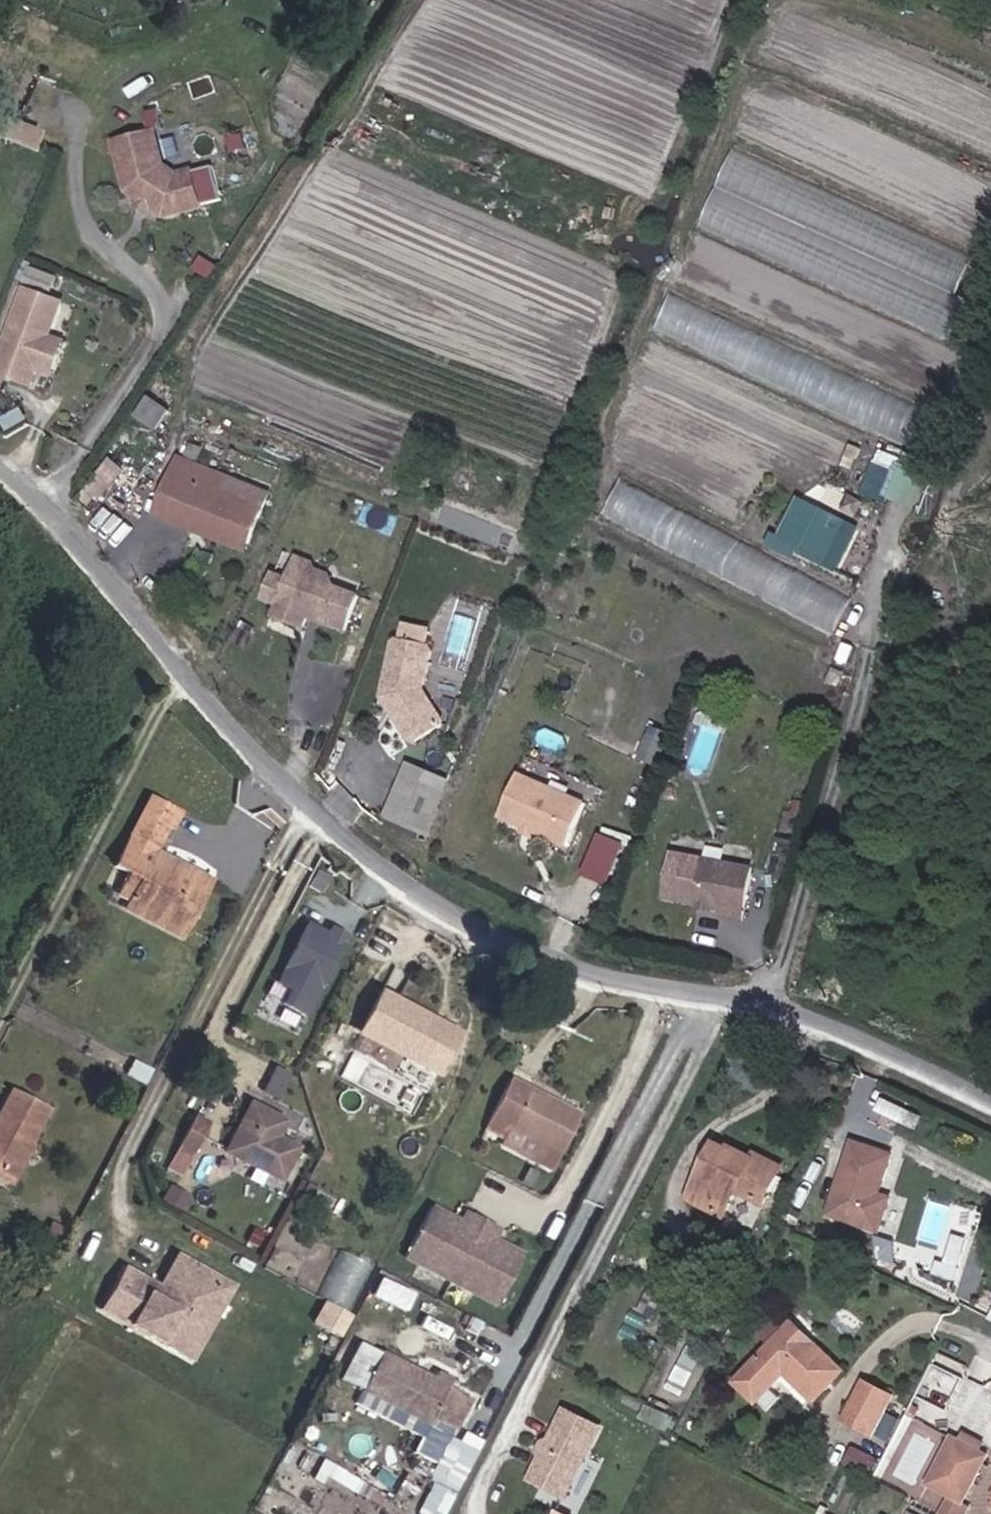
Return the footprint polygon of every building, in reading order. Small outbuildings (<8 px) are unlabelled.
[(0,125),(0,146),(38,160),(45,142),(0,125)] [(732,153),(701,229),(942,328),(948,315),(908,299),(918,274),(961,291),(976,252),(732,153)] [(203,199),(190,188),(183,155),(144,163),(153,209),(163,218),(171,224),(188,238),(225,231),(218,196),(203,199)] [(167,230),(171,224),(163,218),(159,223),(167,230)] [(671,296),(655,332),(921,444),(936,407),(671,296)] [(33,305),(5,387),(41,400),(47,382),(59,348),(69,317),(33,305)] [(71,352),(59,348),(47,382),(59,386),(71,352)] [(150,397),(141,415),(163,427),(172,409),(150,397)] [(914,504),(927,464),(878,447),(865,488),(914,504)] [(99,507),(128,467),(112,455),(83,495),(99,507)] [(257,531),(269,495),(227,481),(230,475),(180,459),(174,475),(184,479),(176,505),(257,531)] [(176,505),(184,479),(174,475),(162,508),(255,538),(257,531),(176,505)] [(622,480),(603,517),(837,633),(855,595),(622,480)] [(798,493),(775,545),(842,574),(865,522),(798,493)] [(346,635),(359,600),(276,569),(263,603),(278,609),(274,621),(304,632),(310,615),(321,620),(319,625),(346,635)] [(443,645),(399,636),(388,693),(420,744),(453,721),(437,688),(443,645)] [(657,760),(670,732),(655,725),(642,753),(657,760)] [(426,819),(442,780),(431,776),(426,774),(430,765),(411,758),(392,805),(426,819)] [(445,782),(450,769),(436,764),(431,776),(442,780),(445,782)] [(568,837),(587,795),(520,765),(501,807),(526,818),(536,822),(568,837)] [(190,826),(199,809),(169,791),(160,810),(183,822),(190,826)] [(169,848),(183,822),(160,810),(154,821),(171,830),(148,871),(155,875),(169,848)] [(534,827),(536,822),(526,818),(524,823),(534,827)] [(146,870),(148,871),(171,830),(154,821),(131,862),(146,870)] [(585,875),(614,885),(630,839),(601,829),(585,875)] [(751,865),(673,845),(662,889),(701,899),(705,896),(711,898),(710,901),(719,904),(717,910),(738,915),(751,865)] [(145,893),(205,922),(228,877),(169,848),(155,875),(148,871),(146,870),(134,891),(144,896),(145,893)] [(199,935),(205,922),(145,893),(144,896),(139,906),(199,935)] [(711,898),(705,896),(701,899),(700,903),(709,905),(710,901),(711,898)] [(343,948),(339,955),(337,959),(333,957),(335,952),(319,944),(289,1002),(302,1009),(295,1024),(317,1035),(358,955),(343,948)] [(415,1067),(447,1084),(467,1046),(391,1005),(372,1043),(415,1067)] [(444,1090),(447,1084),(415,1067),(412,1072),(444,1090)] [(587,1130),(518,1092),(495,1140),(511,1149),(507,1157),(559,1185),(587,1130)] [(41,1175),(70,1112),(34,1094),(13,1141),(0,1134),(0,1167),(4,1158),(41,1175)] [(187,1176),(211,1119),(193,1112),(170,1169),(187,1176)] [(306,1170),(286,1159),(277,1153),(286,1137),(260,1123),(235,1173),(289,1204),(306,1170)] [(196,1163),(214,1173),(230,1144),(211,1134),(196,1163)] [(277,1153),(286,1159),(295,1143),(286,1137),(277,1153)] [(888,1207),(875,1202),(888,1162),(847,1147),(823,1217),(875,1240),(888,1207)] [(32,1193),(41,1175),(4,1158),(0,1167),(0,1178),(32,1193)] [(688,1213),(712,1225),(741,1167),(733,1163),(729,1169),(714,1162),(688,1213)] [(737,1210),(761,1222),(778,1187),(741,1167),(712,1225),(726,1233),(737,1210)] [(458,1234),(437,1222),(409,1271),(498,1321),(526,1272),(504,1260),(500,1262),(493,1258),(502,1243),(474,1228),(466,1243),(459,1239),(458,1234)] [(76,1274),(84,1277),(103,1241),(94,1236),(76,1274)] [(959,1281),(956,1290),(973,1296),(986,1255),(948,1243),(938,1275),(959,1281)] [(347,1308),(372,1265),(343,1248),(318,1291),(347,1308)] [(139,1293),(122,1323),(210,1375),(230,1339),(213,1329),(235,1290),(196,1268),(177,1302),(172,1311),(139,1293)] [(367,1296),(410,1315),(422,1288),(379,1270),(367,1296)] [(144,1283),(139,1293),(172,1311),(177,1302),(144,1283)] [(235,1290),(213,1329),(230,1339),(252,1300),(235,1290)] [(315,1324),(346,1334),(353,1310),(322,1301),(315,1324)] [(810,1417),(841,1386),(790,1338),(732,1396),(752,1418),(780,1389),(810,1417)] [(691,1388),(702,1351),(685,1347),(675,1384),(691,1388)] [(376,1408),(464,1454),(484,1415),(463,1405),(466,1397),(452,1390),(448,1397),(396,1370),(376,1408)] [(839,1441),(864,1453),(882,1415),(857,1403),(839,1441)] [(568,1509),(581,1485),(602,1443),(570,1428),(539,1492),(568,1509)] [(974,1475),(942,1459),(920,1506),(936,1513),(955,1513),(974,1475)] [(448,1498),(474,1512),(493,1475),(466,1462),(448,1498)]
